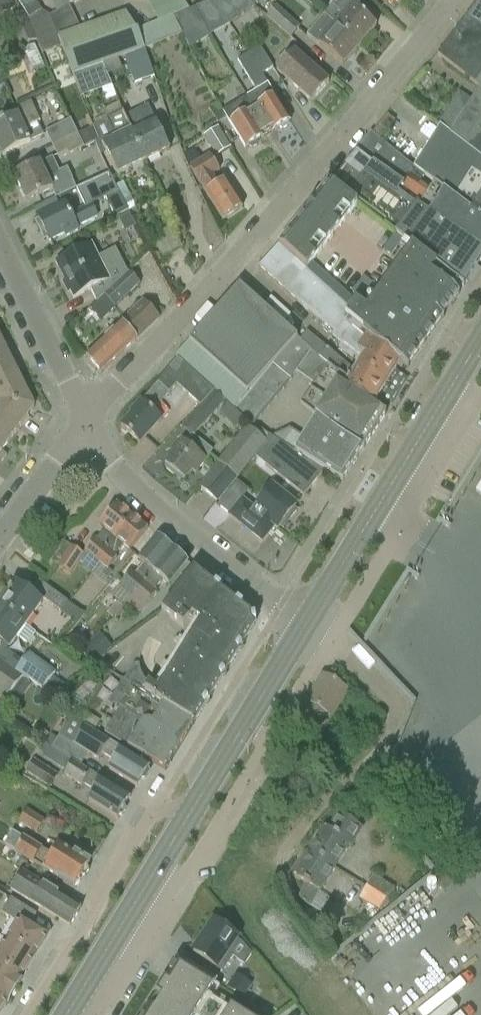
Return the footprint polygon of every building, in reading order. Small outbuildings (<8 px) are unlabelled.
[(10,14),(2,0),(0,0),(0,19),(10,14)] [(27,18),(42,54),(61,46),(49,16),(41,13),(34,0),(17,0),(27,18)] [(188,12),(182,0),(154,0),(166,21),(173,18),(188,12)] [(260,12),(250,0),(227,0),(220,7),(241,29),(260,12)] [(332,8),(331,7),(322,17),(335,27),(359,47),(376,27),(344,0),(338,0),(332,8)] [(466,18),(480,28),(480,0),(479,0),(466,18)] [(73,76),(103,65),(124,58),(144,51),(137,32),(135,33),(125,15),(80,31),(68,6),(56,13),(56,12),(49,16),(61,46),(65,57),(73,76)] [(290,39),(300,29),(276,7),(266,18),(279,29),(290,39)] [(21,47),(34,41),(22,15),(9,21),(21,47)] [(335,27),(322,17),(306,36),(342,67),(359,47),(335,27)] [(144,51),(182,35),(173,18),(166,21),(137,32),(144,51)] [(437,56),(479,89),(480,90),(480,28),(466,18),(437,56)] [(261,76),(272,69),(259,47),(236,60),(256,93),(246,100),(256,107),(272,134),(290,122),(261,76)] [(134,85),(154,78),(144,51),(124,58),(134,85)] [(329,84),(295,54),(278,73),(296,89),(311,103),(329,84)] [(106,102),(115,99),(103,65),(73,76),(81,97),(102,90),(106,102)] [(437,125),(439,127),(439,128),(480,160),(480,90),(479,89),(471,100),(458,93),(437,125)] [(256,107),(246,100),(234,107),(230,109),(223,113),(245,150),(272,134),(256,107)] [(43,138),(36,124),(39,123),(30,105),(26,107),(14,113),(17,118),(4,124),(3,123),(0,124),(0,146),(5,156),(23,148),(30,143),(43,138)] [(169,151),(147,106),(125,117),(132,135),(135,141),(145,163),(169,151)] [(122,113),(93,127),(93,128),(100,141),(117,176),(145,163),(135,141),(132,135),(125,117),(123,112),(122,113)] [(51,146),(77,133),(71,121),(45,133),(51,146)] [(230,148),(217,127),(203,137),(216,157),(230,148)] [(93,128),(78,135),(78,136),(84,149),(100,141),(93,128)] [(412,169),(457,204),(470,213),(480,220),(480,160),(439,128),(413,168),(412,169)] [(59,161),(84,149),(78,136),(78,135),(77,133),(51,146),(59,161)] [(355,153),(375,167),(374,167),(388,176),(404,187),(402,192),(416,201),(421,204),(418,208),(425,213),(429,215),(447,227),(447,228),(451,231),(456,235),(457,234),(480,250),(480,220),(470,213),(457,204),(412,169),(413,168),(390,150),(370,135),(355,153)] [(210,157),(202,163),(193,149),(183,155),(191,169),(190,170),(222,221),(242,208),(226,182),(218,187),(212,177),(219,172),(210,157)] [(67,168),(59,172),(52,158),(14,176),(26,202),(51,190),(55,199),(77,190),(76,189),(67,168)] [(330,183),(357,205),(358,205),(382,224),(417,250),(452,278),(464,287),(480,259),(480,250),(457,234),(456,235),(451,231),(447,228),(447,227),(429,215),(425,213),(418,208),(421,204),(416,201),(402,192),(404,187),(388,176),(374,167),(364,180),(345,164),(330,183)] [(114,217),(125,212),(109,175),(84,186),(76,189),(77,190),(85,208),(105,198),(114,217)] [(329,183),(316,198),(345,221),(357,205),(330,183),(329,183)] [(311,205),(304,213),(333,236),(340,227),(344,223),(345,221),(316,198),(311,205)] [(39,221),(35,223),(39,232),(43,230),(49,242),(64,234),(66,238),(78,232),(76,228),(90,221),(98,218),(93,206),(92,205),(85,208),(69,215),(65,206),(38,218),(39,221)] [(304,213),(291,230),(320,253),(327,244),(333,236),(304,213)] [(129,215),(119,219),(126,232),(135,227),(129,215)] [(291,230),(279,246),(306,270),(311,264),(315,259),(320,253),(291,230)] [(395,236),(389,244),(396,250),(402,242),(395,236)] [(389,244),(383,252),(390,258),(396,250),(389,244)] [(96,303),(104,296),(128,273),(116,249),(98,258),(92,245),(55,264),(73,300),(90,291),(96,303)] [(279,246),(258,269),(318,322),(319,321),(334,334),(331,337),(341,345),(339,349),(358,365),(353,371),(307,333),(300,341),(301,343),(319,359),(331,370),(348,385),(345,389),(344,390),(345,390),(373,406),(400,362),(399,362),(344,318),(348,311),(350,309),(342,303),(335,296),(328,290),(320,283),(313,277),(306,270),(279,246)] [(348,311),(344,318),(399,362),(400,362),(408,369),(461,291),(464,287),(452,278),(417,250),(369,316),(354,302),(350,309),(348,311)] [(311,264),(306,270),(313,277),(319,271),(311,264)] [(319,271),(313,277),(320,283),(326,277),(319,271)] [(104,296),(115,308),(139,285),(129,275),(128,273),(104,296)] [(326,277),(320,283),(328,290),(333,284),(326,277)] [(362,278),(357,286),(364,292),(370,284),(362,278)] [(333,284),(328,290),(335,296),(340,290),(333,284)] [(357,286),(351,294),(358,299),(364,292),(357,286)] [(239,287),(175,358),(178,360),(214,392),(224,401),(228,405),(233,410),(262,378),(297,339),(241,288),(239,287)] [(340,290),(335,296),(342,303),(348,297),(340,290)] [(348,297),(342,303),(350,309),(354,302),(348,297)] [(101,374),(159,319),(158,318),(144,303),(86,358),(101,374)] [(297,339),(262,378),(279,391),(295,372),(314,385),(300,405),(316,419),(318,420),(322,423),(335,434),(363,451),(385,414),(382,411),(373,406),(345,390),(344,390),(345,389),(348,385),(331,370),(319,359),(301,343),(300,341),(297,339)] [(1,344),(0,341),(0,357),(12,351),(7,341),(1,344)] [(16,361),(12,351),(0,357),(0,382),(16,374),(11,364),(16,361)] [(160,380),(157,384),(158,385),(169,394),(176,386),(200,408),(214,392),(178,360),(167,373),(160,380)] [(0,382),(0,406),(23,408),(24,403),(29,400),(16,374),(0,382)] [(262,378),(233,410),(245,420),(251,426),(279,391),(262,378)] [(132,415),(120,427),(140,445),(153,430),(161,421),(152,413),(169,394),(158,385),(141,403),(141,402),(130,413),(132,415)] [(196,413),(181,429),(190,437),(191,436),(192,438),(192,437),(204,424),(215,412),(214,411),(224,401),(214,392),(200,408),(196,413)] [(228,405),(219,415),(236,430),(245,420),(233,410),(228,405)] [(8,444),(28,417),(22,413),(23,408),(0,406),(0,438),(8,444)] [(287,430),(271,438),(324,472),(341,483),(342,484),(363,451),(335,434),(322,423),(318,420),(316,419),(302,440),(296,436),(287,430)] [(246,428),(198,489),(217,504),(254,458),(266,441),(258,433),(256,436),(246,428)] [(266,441),(254,458),(288,485),(303,497),(324,472),(271,438),(261,430),(258,433),(266,441)] [(177,449),(165,465),(166,466),(165,470),(172,475),(175,473),(185,481),(192,472),(195,474),(208,458),(212,453),(199,444),(192,438),(191,436),(190,437),(184,445),(182,443),(177,449)] [(254,511),(241,501),(229,516),(262,542),(274,528),(277,530),(296,507),(272,488),(254,511)] [(241,501),(243,499),(231,490),(217,507),(229,516),(241,501)] [(132,517),(116,504),(98,526),(104,531),(96,541),(94,540),(84,552),(96,561),(132,517)] [(111,573),(108,570),(117,559),(115,557),(124,547),(129,552),(147,530),(132,517),(96,561),(99,564),(90,574),(103,584),(111,573)] [(132,599),(172,550),(156,537),(137,560),(144,566),(135,577),(131,574),(112,597),(118,602),(106,614),(112,619),(115,616),(127,605),(132,599)] [(58,568),(71,548),(64,543),(51,563),(58,568)] [(71,548),(58,568),(68,574),(81,554),(71,548)] [(162,580),(177,593),(196,570),(195,569),(195,570),(187,564),(187,563),(172,550),(132,599),(127,605),(139,615),(156,594),(154,592),(155,591),(153,590),(162,580)] [(133,665),(123,681),(132,687),(131,688),(141,694),(142,695),(194,726),(214,693),(234,660),(244,644),(254,627),(253,614),(228,595),(203,576),(196,570),(177,593),(162,613),(169,619),(183,629),(192,618),(200,624),(191,637),(188,643),(179,638),(177,641),(176,640),(173,643),(184,650),(172,668),(164,663),(160,669),(170,676),(167,681),(163,678),(159,685),(156,684),(152,690),(146,685),(144,682),(140,675),(139,672),(138,665),(133,665)] [(0,607),(0,608),(25,627),(26,627),(42,605),(31,598),(32,597),(16,585),(11,591),(10,591),(9,592),(6,590),(0,598),(0,604),(1,605),(0,607)] [(62,614),(69,605),(45,587),(38,597),(62,614)] [(76,624),(83,615),(69,605),(62,614),(76,624)] [(9,649),(17,638),(26,645),(34,633),(26,627),(25,627),(0,608),(0,643),(9,649)] [(100,635),(80,652),(92,666),(112,649),(100,635)] [(16,659),(0,647),(0,664),(14,675),(23,664),(21,663),(16,659)] [(22,678),(28,683),(29,681),(42,690),(47,685),(46,685),(54,673),(28,653),(21,663),(23,664),(14,675),(21,679),(22,678)] [(21,679),(14,675),(0,664),(0,697),(5,701),(8,696),(20,680),(21,679)] [(294,721),(320,737),(348,691),(322,675),(294,721)] [(20,680),(8,696),(17,703),(30,687),(20,680)] [(166,771),(194,726),(142,695),(141,694),(131,688),(127,695),(119,708),(103,733),(166,771)] [(83,713),(77,723),(84,727),(93,733),(99,723),(83,713)] [(109,771),(136,788),(149,767),(132,757),(93,733),(84,727),(73,744),(59,735),(57,739),(51,735),(45,745),(51,748),(50,749),(64,758),(64,757),(76,765),(84,753),(98,761),(102,755),(114,763),(109,771)] [(88,801),(100,809),(117,819),(130,798),(76,765),(64,757),(64,758),(58,768),(66,773),(64,777),(81,787),(82,785),(94,793),(88,801)] [(57,775),(33,760),(26,771),(51,786),(57,775)] [(36,835),(44,822),(26,811),(18,824),(36,835)] [(334,868),(347,847),(352,850),(363,833),(338,817),(329,831),(325,829),(310,853),(334,868)] [(74,889),(89,865),(72,854),(59,846),(52,857),(22,839),(12,832),(4,845),(15,852),(57,878),(74,889)] [(310,907),(334,868),(310,853),(294,879),(306,886),(297,900),(310,907)] [(4,887),(53,917),(58,920),(70,927),(81,909),(67,900),(52,891),(42,885),(38,892),(18,879),(11,875),(4,887)] [(388,900),(394,890),(373,877),(366,887),(388,900)] [(381,912),(388,900),(366,887),(359,899),(381,912)] [(17,924),(7,940),(34,957),(48,935),(30,924),(36,915),(10,899),(1,914),(17,924)] [(214,922),(193,954),(201,959),(222,973),(232,957),(244,965),(251,954),(242,943),(236,940),(237,938),(214,922)] [(21,979),(34,957),(7,940),(0,951),(0,967),(21,979)] [(6,1003),(8,1003),(22,980),(21,979),(0,967),(0,999),(6,1003)] [(212,989),(180,969),(169,985),(164,982),(156,995),(162,999),(154,1011),(153,1011),(150,1014),(196,1014),(212,989)] [(251,985),(236,975),(227,989),(229,990),(242,999),(244,997),(251,985)]
